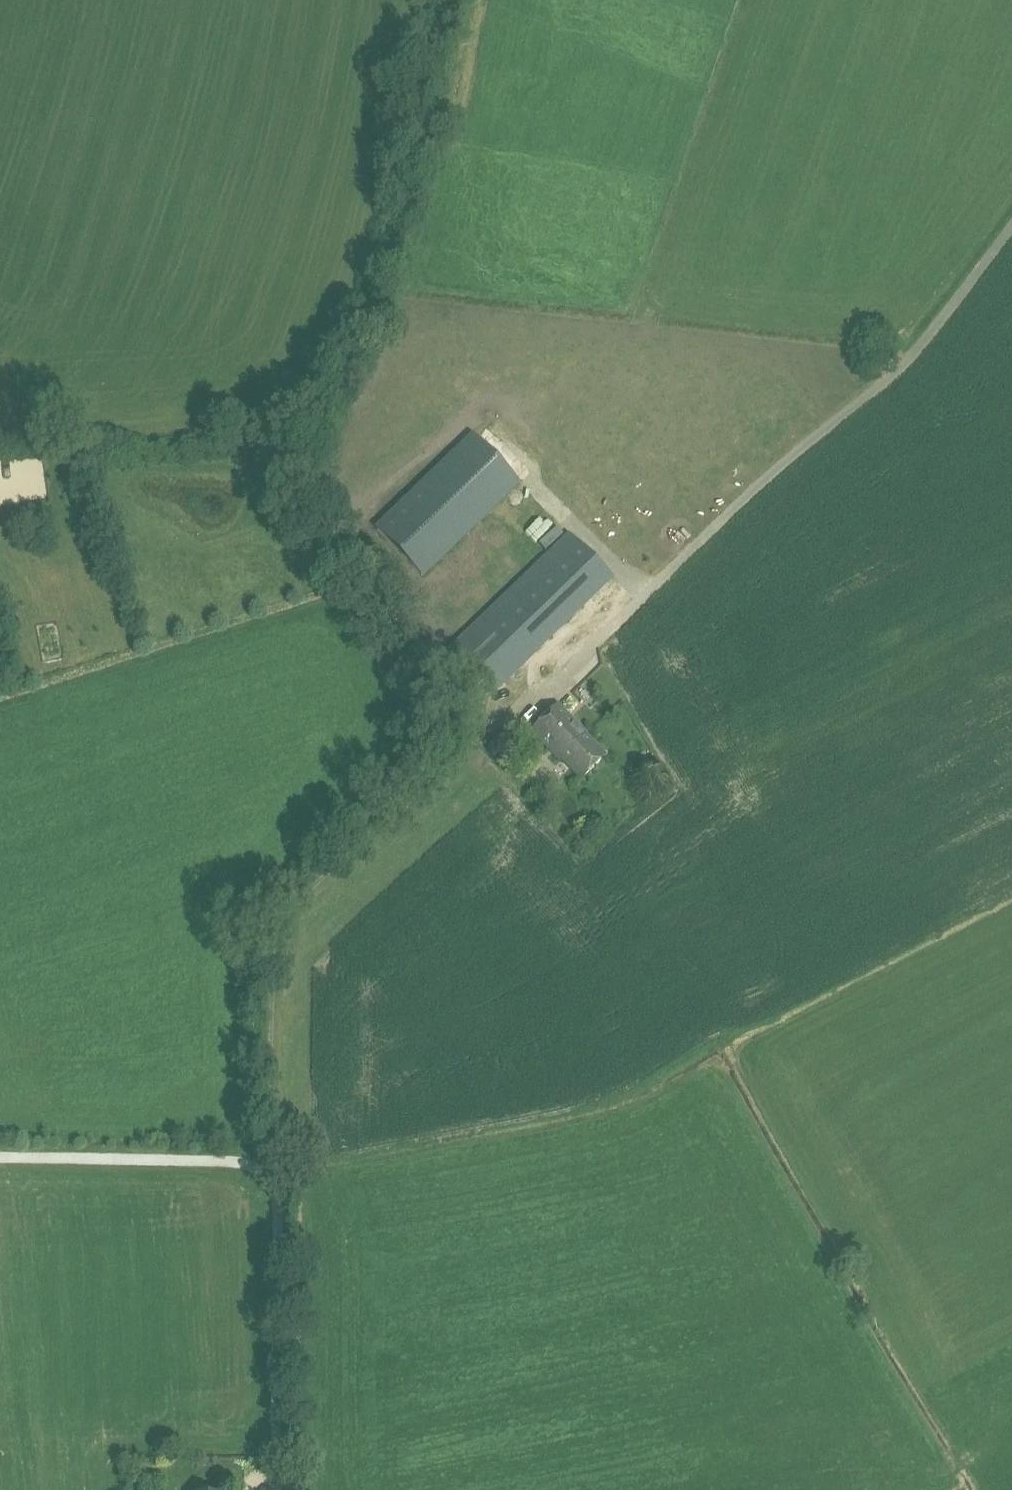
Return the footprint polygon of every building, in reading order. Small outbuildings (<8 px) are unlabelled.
[(394,513),(437,557),(519,479),(475,435),(394,513)] [(611,577),(569,534),(441,658),(482,701),(611,577)] [(529,730),(558,760),(559,759),(580,780),(605,756),(584,735),(585,734),(556,704),(529,730)]
